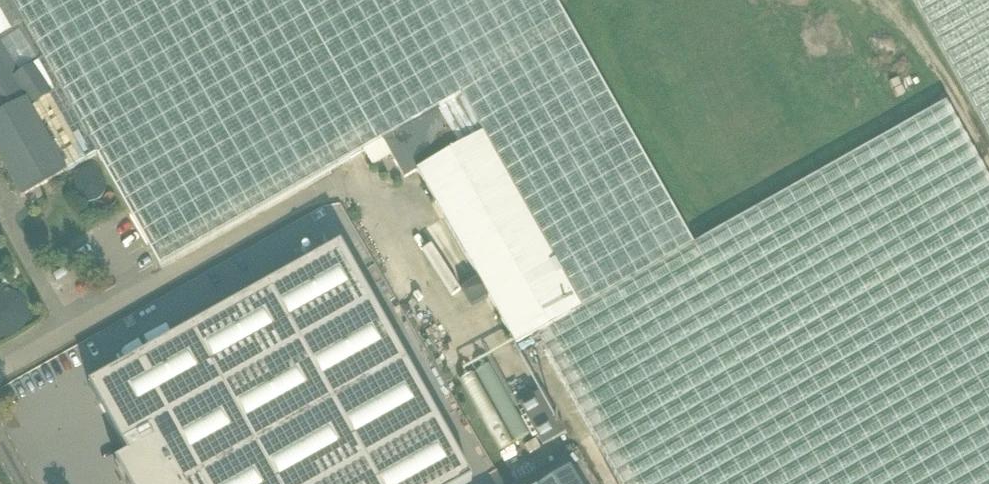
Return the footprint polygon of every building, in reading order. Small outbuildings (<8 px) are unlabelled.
[(22,197),(96,155),(159,266),(382,140),(404,179),(417,171),(479,280),(462,291),(472,306),(489,297),(515,345),(536,333),(621,483),(988,483),(988,180),(946,103),(694,245),(555,0),(0,0),(0,159),(22,197)] [(988,134),(988,0),(913,0),(988,134)] [(63,367),(102,436),(90,444),(113,483),(400,483),(446,458),(313,224),(63,367)] [(27,330),(23,289),(0,291),(0,333),(27,330)] [(485,425),(503,417),(514,442),(528,436),(496,364),(465,378),(485,425)] [(542,392),(519,405),(543,447),(557,439),(566,434),(542,392)] [(529,454),(540,449),(535,440),(525,446),(529,454)] [(567,472),(548,483),(575,483),(567,472)]
